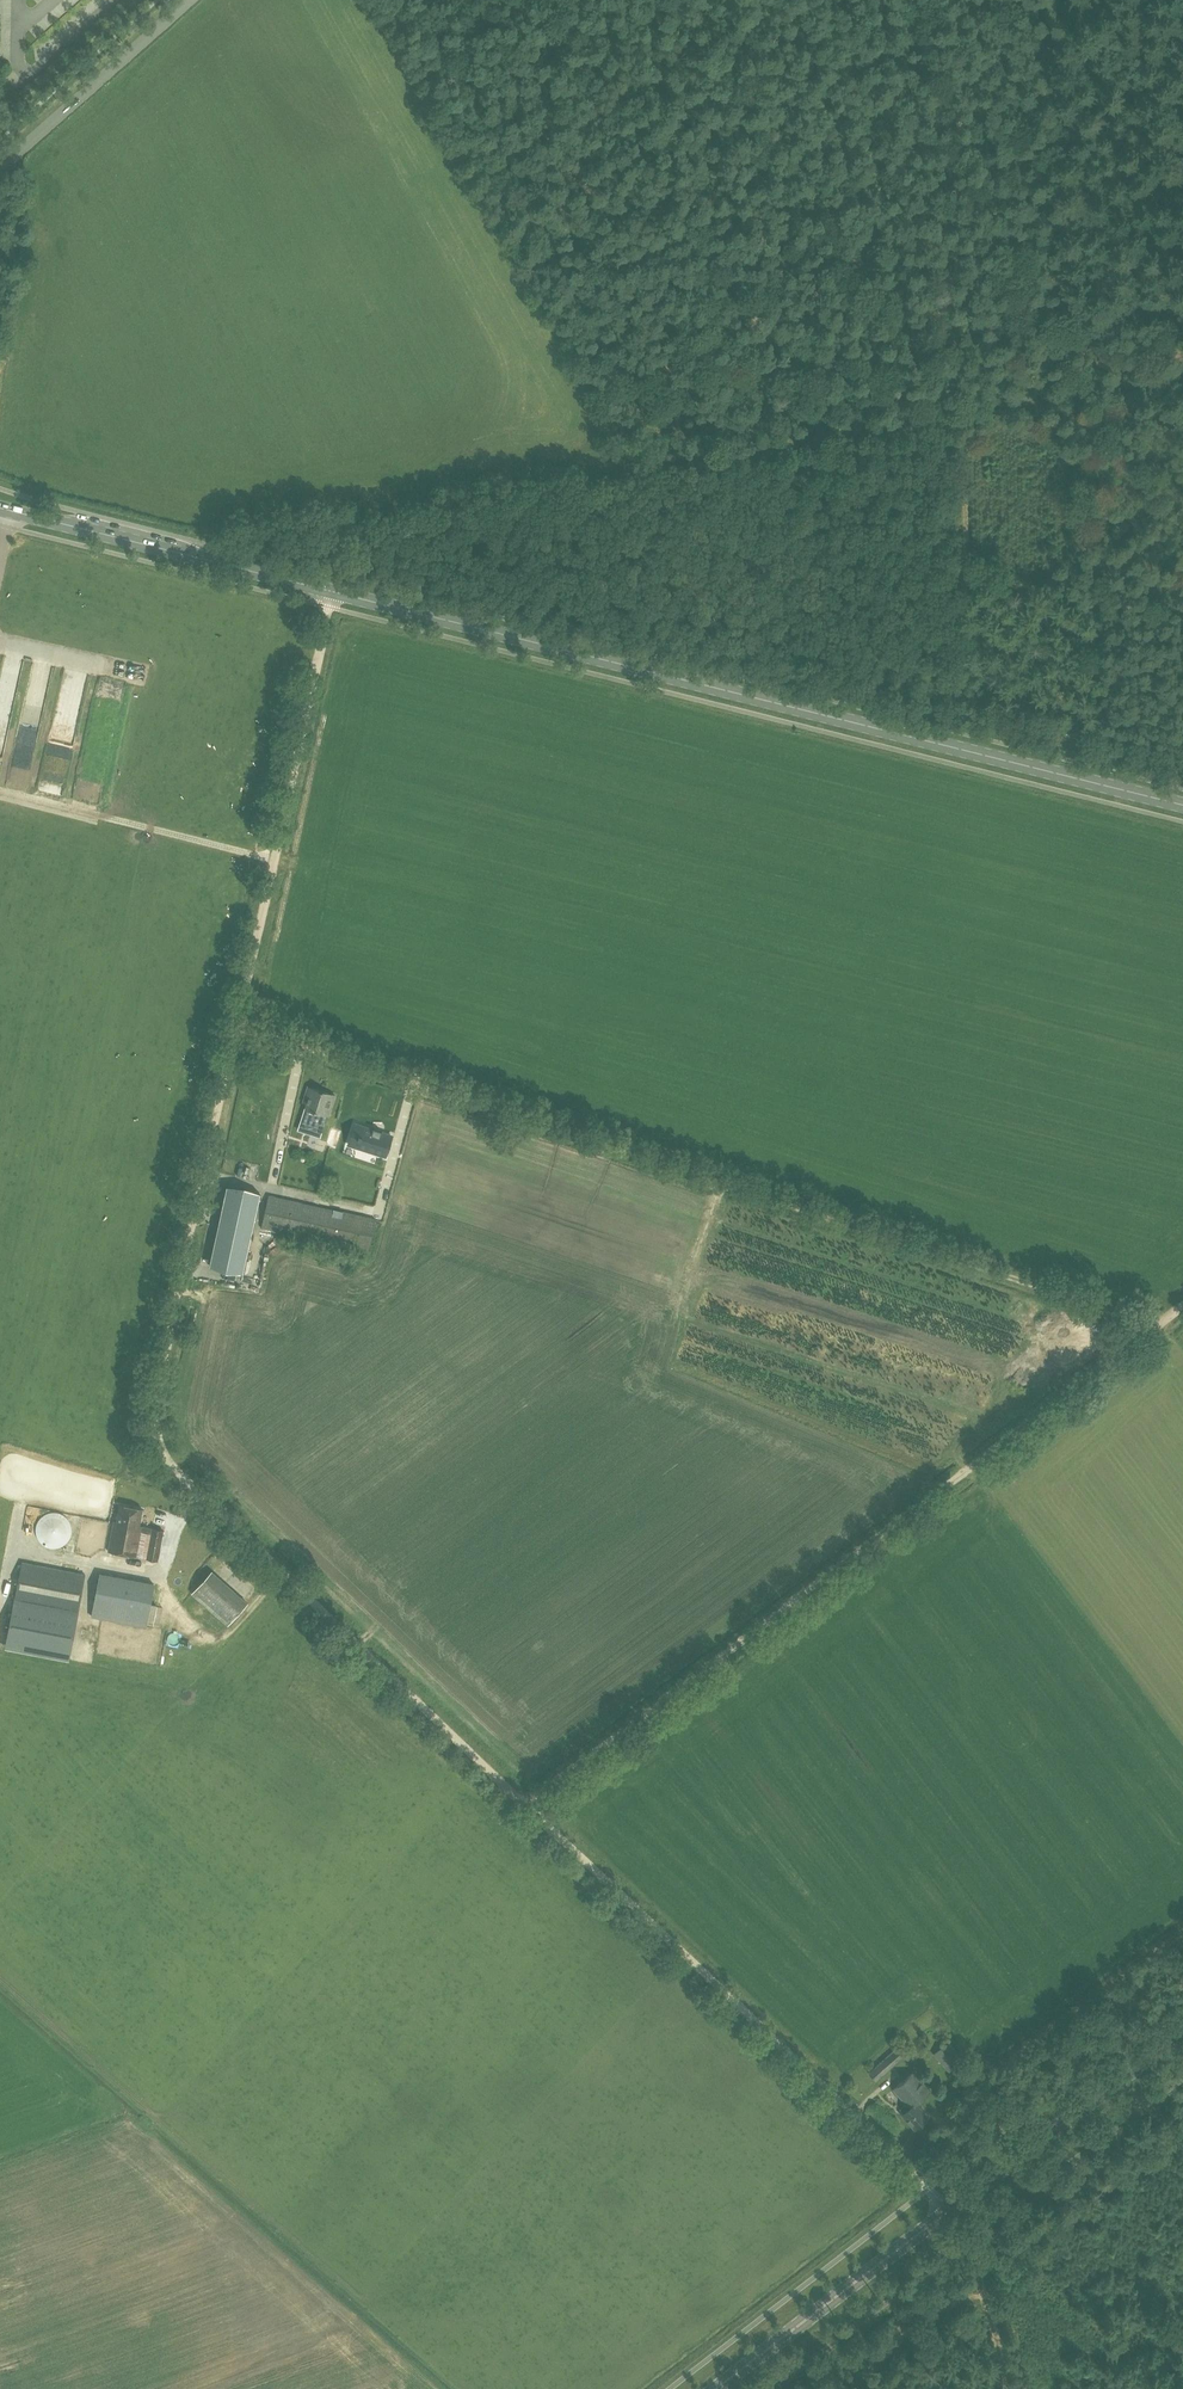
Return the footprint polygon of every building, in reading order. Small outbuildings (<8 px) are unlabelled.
[(312,1088),(308,1087),(303,1102),(307,1103),(299,1131),(319,1137),(323,1125),(322,1125),(325,1115),(328,1116),(335,1095),(331,1094),(312,1088)] [(385,1156),(392,1135),(382,1132),(382,1131),(381,1131),(381,1132),(374,1130),(374,1128),(373,1129),(362,1126),(360,1134),(359,1134),(357,1138),(359,1138),(356,1147),(385,1156)] [(326,1145),(336,1148),(342,1131),(331,1128),(326,1145)] [(227,1186),(209,1265),(243,1273),(260,1194),(227,1186)] [(261,1228),(369,1251),(376,1219),(269,1195),(261,1228)] [(109,1551),(136,1556),(141,1534),(151,1536),(147,1558),(158,1560),(164,1531),(139,1526),(143,1509),(120,1505),(117,1521),(114,1521),(109,1551)] [(34,1526),(34,1527),(34,1528),(34,1529),(34,1530),(34,1531),(34,1532),(34,1533),(35,1534),(35,1535),(35,1536),(36,1536),(36,1537),(36,1538),(37,1539),(37,1540),(38,1540),(38,1541),(39,1541),(39,1542),(40,1542),(40,1543),(41,1543),(41,1544),(42,1544),(42,1545),(43,1545),(44,1545),(45,1546),(46,1546),(47,1547),(48,1547),(49,1547),(50,1547),(50,1548),(51,1548),(52,1548),(53,1548),(54,1548),(55,1548),(56,1548),(56,1547),(57,1547),(58,1547),(59,1547),(60,1546),(61,1546),(62,1545),(63,1545),(64,1544),(65,1543),(66,1543),(66,1542),(67,1542),(67,1541),(68,1540),(69,1540),(69,1539),(70,1538),(70,1537),(70,1536),(71,1536),(71,1535),(71,1534),(71,1533),(72,1532),(72,1531),(72,1530),(72,1529),(72,1528),(72,1527),(72,1526),(72,1525),(71,1525),(71,1524),(71,1523),(71,1522),(70,1521),(70,1520),(69,1519),(69,1518),(68,1517),(67,1517),(67,1516),(66,1515),(65,1514),(64,1514),(64,1513),(63,1513),(62,1512),(61,1512),(61,1511),(60,1511),(59,1511),(58,1510),(57,1510),(56,1510),(55,1510),(54,1510),(53,1510),(52,1510),(51,1510),(50,1510),(49,1510),(48,1510),(47,1511),(46,1511),(45,1511),(45,1512),(44,1512),(43,1512),(43,1513),(42,1513),(41,1514),(40,1515),(39,1516),(38,1517),(38,1518),(37,1518),(37,1519),(36,1520),(36,1521),(35,1522),(35,1523),(35,1524),(34,1525),(34,1526)] [(101,1517),(86,1515),(82,1545),(98,1547),(101,1517)] [(22,1563),(15,1603),(79,1614),(85,1574),(22,1563)] [(212,1571),(193,1593),(229,1625),(248,1603),(212,1571)] [(92,1616),(102,1618),(146,1626),(147,1619),(154,1584),(100,1573),(92,1616)] [(79,1614),(15,1603),(8,1647),(71,1658),(79,1614)] [(199,1664),(202,1650),(195,1649),(193,1663),(199,1664)] [(876,2081),(903,2056),(896,2048),(869,2073),(876,2081)] [(904,2057),(878,2081),(887,2090),(904,2075),(903,2074),(912,2066),(904,2057)] [(915,2128),(927,2117),(915,2104),(931,2090),(914,2071),(894,2088),(907,2103),(901,2109),(904,2113),(903,2113),(915,2128)]
